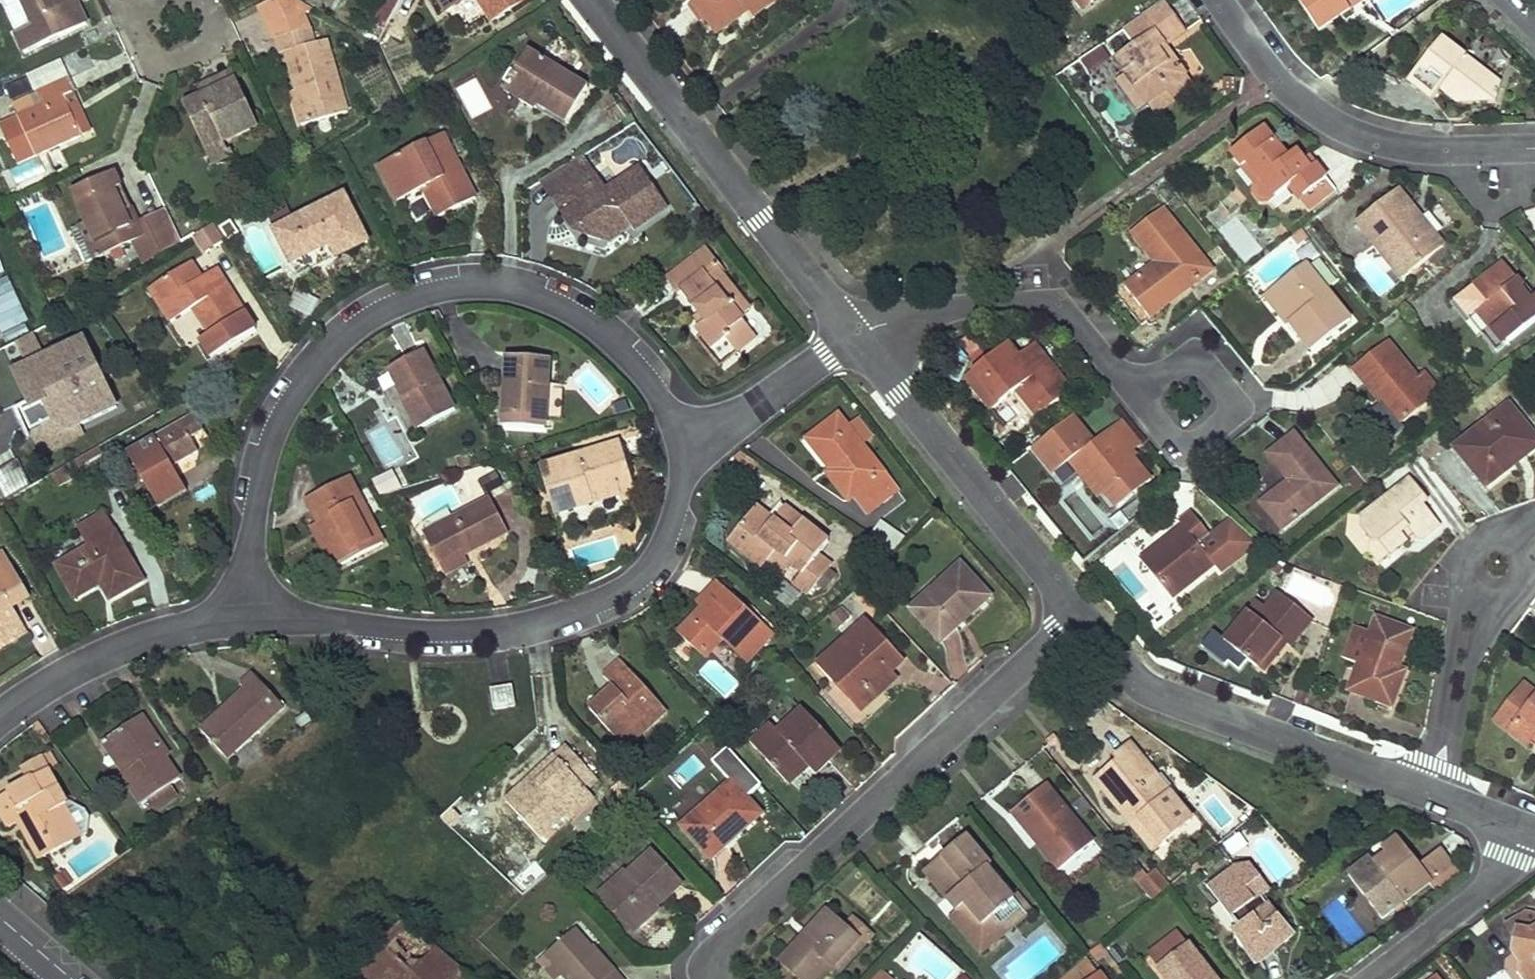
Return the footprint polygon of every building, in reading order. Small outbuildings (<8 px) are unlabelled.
[(34,26),(17,34),(25,54),(87,25),(79,7),(74,9),(71,2),(75,0),(22,0),(34,26)] [(259,6),(268,26),(273,24),(304,16),(307,15),(309,8),(295,0),(274,0),(259,6)] [(373,21),(383,27),(398,0),(385,0),(373,21)] [(416,4),(410,0),(402,0),(388,23),(400,30),(416,4)] [(447,14),(467,1),(466,0),(439,0),(447,14)] [(492,24),(529,1),(529,0),(477,0),(492,24)] [(694,3),(718,36),(752,10),(766,0),(698,0),(694,3)] [(752,10),(757,16),(778,0),(766,0),(752,10)] [(1084,13),(1091,7),(1086,0),(1075,0),(1084,13)] [(1298,1),(1321,33),(1351,12),(1346,5),(1353,0),(1298,0),(1298,1)] [(1346,5),(1351,12),(1366,0),(1353,0),(1346,5)] [(1163,3),(1132,25),(1145,42),(1136,48),(1117,63),(1127,76),(1118,82),(1140,112),(1148,105),(1167,91),(1174,100),(1194,85),(1176,61),(1170,66),(1160,53),(1166,49),(1187,34),(1163,3)] [(1497,14),(1493,18),(1497,23),(1502,19),(1497,14)] [(304,16),(273,24),(277,39),(311,30),(307,15),(304,16)] [(1132,25),(1124,31),(1136,48),(1145,42),(1132,25)] [(311,30),(277,39),(281,55),(287,54),(297,92),(303,90),(305,97),(299,99),(307,127),(347,116),(328,42),(315,45),(311,30)] [(1442,42),(1410,84),(1434,101),(1444,87),(1453,86),(1476,104),(1498,104),(1502,87),(1442,42)] [(1166,49),(1160,53),(1170,66),(1176,61),(1166,49)] [(547,51),(541,62),(556,71),(564,59),(547,51)] [(509,69),(498,89),(539,113),(542,107),(568,123),(588,90),(556,71),(541,62),(530,56),(519,74),(509,69)] [(234,74),(198,89),(203,98),(237,83),(234,74)] [(19,118),(2,127),(20,167),(82,138),(81,136),(89,132),(64,79),(36,92),(37,95),(14,106),(19,118)] [(203,98),(185,106),(206,152),(224,144),(258,129),(237,83),(203,98)] [(297,92),(290,94),(300,128),(307,127),(299,99),(305,97),(303,90),(297,92)] [(1167,91),(1148,105),(1157,117),(1176,103),(1174,100),(1167,91)] [(1264,130),(1231,156),(1241,169),(1247,164),(1276,199),(1290,188),(1301,202),(1328,181),(1316,167),(1311,171),(1304,162),(1296,152),(1287,160),(1264,130)] [(443,137),(426,145),(439,168),(455,159),(443,137)] [(224,144),(206,152),(213,166),(234,157),(231,151),(228,153),(224,144)] [(426,145),(381,168),(399,204),(425,191),(440,218),(477,198),(455,159),(439,168),(426,145)] [(592,172),(582,158),(548,181),(558,195),(592,172)] [(1309,158),(1304,162),(1311,171),(1316,167),(1309,158)] [(1247,164),(1241,169),(1270,204),(1276,199),(1247,164)] [(586,177),(558,195),(584,234),(601,240),(619,227),(617,223),(624,217),(635,231),(667,209),(639,170),(612,189),(606,191),(595,189),(586,177)] [(592,172),(586,177),(595,189),(606,191),(592,172)] [(107,177),(73,192),(87,224),(80,227),(81,228),(74,231),(88,262),(98,257),(100,258),(144,238),(137,224),(129,228),(114,191),(107,177)] [(122,188),(114,191),(129,228),(137,224),(122,188)] [(1400,193),(1359,224),(1404,280),(1444,248),(1422,220),(1417,224),(1411,215),(1415,212),(1400,193)] [(346,197),(276,232),(292,263),(318,250),(325,264),(368,242),(346,197)] [(1163,209),(1132,234),(1157,265),(1127,289),(1152,320),(1213,271),(1163,209)] [(1292,235),(1296,241),(1306,233),(1302,227),(1292,235)] [(708,249),(667,281),(680,297),(683,294),(700,316),(706,324),(700,328),(698,330),(714,350),(727,340),(737,353),(757,338),(742,319),(751,312),(723,275),(726,272),(708,249)] [(318,250),(292,263),(298,278),(325,264),(318,250)] [(1351,319),(1305,262),(1270,290),(1293,319),(1290,323),(1311,350),(1351,319)] [(1503,262),(1489,273),(1496,281),(1510,270),(1503,262)] [(193,265),(150,291),(172,325),(194,310),(211,336),(245,314),(222,278),(208,288),(203,280),(193,265)] [(217,270),(203,280),(208,288),(222,278),(217,270)] [(1455,300),(1498,353),(1534,324),(1534,297),(1530,301),(1521,291),(1525,288),(1510,270),(1496,281),(1489,273),(1455,300)] [(29,332),(9,276),(0,279),(0,335),(2,341),(29,332)] [(286,307),(310,320),(321,301),(297,287),(286,307)] [(1270,290),(1264,294),(1287,324),(1293,319),(1270,290)] [(700,316),(694,320),(700,328),(706,324),(700,316)] [(15,364),(42,349),(32,332),(6,346),(15,364)] [(84,341),(29,367),(61,433),(115,408),(84,341)] [(1388,344),(1354,371),(1399,427),(1433,399),(1416,379),(1388,344)] [(1009,345),(967,380),(994,412),(1017,393),(1039,418),(1072,392),(1040,353),(1025,365),(1020,359),(1009,345)] [(1035,347),(1020,359),(1025,365),(1040,353),(1035,347)] [(423,352),(388,371),(405,401),(403,403),(418,431),(456,411),(423,352)] [(508,357),(504,428),(545,430),(546,419),(548,389),(549,360),(508,357)] [(388,371),(378,377),(394,408),(403,403),(405,401),(388,371)] [(1424,374),(1416,379),(1433,399),(1440,394),(1424,374)] [(563,390),(548,389),(546,419),(561,420),(563,390)] [(1456,450),(1487,488),(1518,464),(1534,450),(1534,439),(1533,436),(1509,407),(1456,450)] [(839,416),(807,441),(828,467),(831,464),(836,471),(829,476),(849,502),(855,498),(868,515),(898,491),(839,416)] [(196,417),(129,455),(160,509),(188,493),(173,467),(199,452),(192,440),(205,432),(196,417)] [(1056,476),(1077,459),(1119,510),(1153,482),(1111,431),(1094,445),(1072,417),(1033,448),(1056,476)] [(1337,487),(1295,434),(1269,455),(1290,481),(1261,504),(1282,530),(1337,487)] [(622,443),(541,468),(556,517),(594,505),(592,499),(620,490),(617,479),(632,474),(622,443)] [(1081,477),(1112,515),(1119,510),(1077,459),(1056,476),(1033,448),(1028,452),(1062,493),(1081,477)] [(5,500),(32,486),(17,458),(0,467),(0,491),(5,500)] [(632,474),(617,479),(620,490),(592,499),(594,505),(636,492),(632,474)] [(349,479),(308,500),(315,513),(323,527),(323,528),(327,526),(332,534),(328,537),(335,551),(343,566),(384,545),(349,479)] [(1410,481),(1365,518),(1363,533),(1373,545),(1381,545),(1391,558),(1409,544),(1404,536),(1410,532),(1416,539),(1417,541),(1425,541),(1441,527),(1424,506),(1428,503),(1410,481)] [(492,500),(425,535),(441,565),(463,553),(470,549),(472,553),(509,533),(492,500)] [(757,507),(729,542),(764,569),(777,553),(803,573),(794,584),(809,596),(832,567),(818,555),(829,542),(793,514),(787,521),(779,515),(774,521),(757,507)] [(785,507),(779,515),(787,521),(793,514),(785,507)] [(1159,547),(1142,561),(1173,601),(1226,559),(1233,567),(1260,545),(1232,520),(1212,537),(1193,514),(1180,524),(1183,528),(1186,531),(1162,551),(1159,547)] [(105,517),(82,530),(93,549),(60,568),(77,599),(103,585),(111,599),(142,581),(105,517)] [(323,527),(314,531),(327,555),(335,551),(328,537),(332,534),(327,526),(323,528),(323,527)] [(1183,528),(1159,547),(1162,551),(1186,531),(1183,528)] [(1410,532),(1404,536),(1409,544),(1416,539),(1410,532)] [(1381,545),(1373,545),(1372,553),(1382,566),(1391,558),(1381,545)] [(463,553),(441,565),(447,576),(470,564),(463,553)] [(0,556),(0,651),(10,645),(6,639),(23,629),(11,609),(8,603),(25,592),(3,554),(0,556)] [(961,566),(912,610),(942,643),(991,598),(961,566)] [(773,591),(787,608),(800,597),(786,580),(773,591)] [(719,584),(706,596),(711,601),(704,609),(679,634),(705,660),(723,642),(745,664),(773,636),(719,584)] [(25,592),(8,603),(11,609),(29,599),(25,592)] [(1248,614),(1225,643),(1258,669),(1280,640),(1286,645),(1291,649),(1313,620),(1277,593),(1257,620),(1248,614)] [(706,596),(699,604),(704,609),(711,601),(706,596)] [(867,622),(819,666),(862,713),(877,698),(871,692),(892,674),(904,662),(867,622)] [(1410,636),(1378,623),(1372,638),(1358,633),(1347,661),(1361,666),(1349,696),(1388,712),(1404,671),(1398,669),(1410,636)] [(23,629),(6,639),(10,645),(27,635),(23,629)] [(1280,640),(1258,669),(1264,673),(1286,645),(1280,640)] [(623,661),(604,678),(614,688),(589,710),(621,744),(646,721),(651,727),(668,711),(623,661)] [(246,689),(202,732),(228,759),(285,706),(254,674),(242,685),(246,689)] [(892,674),(871,692),(877,698),(898,680),(892,674)] [(1529,747),(1534,752),(1534,696),(1522,686),(1492,725),(1526,751),(1529,747)] [(512,687),(493,690),(496,710),(515,707),(512,687)] [(771,725),(751,743),(789,785),(803,772),(799,768),(805,762),(816,774),(841,750),(804,709),(778,733),(771,725)] [(142,716),(110,738),(131,769),(123,775),(143,805),(149,802),(170,787),(180,780),(166,758),(170,756),(142,716)] [(646,721),(621,744),(626,750),(651,727),(646,721)] [(110,738),(102,744),(123,775),(131,769),(110,738)] [(1119,762),(1102,776),(1138,820),(1132,825),(1154,851),(1192,820),(1130,744),(1115,757),(1119,762)] [(536,781),(510,806),(541,838),(590,792),(584,785),(595,775),(569,748),(557,759),(561,764),(539,785),(536,781)] [(23,769),(30,782),(0,798),(0,812),(9,829),(24,822),(26,827),(22,829),(40,861),(73,843),(56,812),(65,807),(67,806),(49,774),(50,773),(42,759),(23,769)] [(1102,776),(1096,781),(1132,825),(1138,820),(1102,776)] [(732,783),(683,827),(712,859),(761,815),(732,783)] [(1047,785),(1012,814),(1022,827),(1026,823),(1034,833),(1031,836),(1060,872),(1095,843),(1047,785)] [(170,787),(149,802),(155,811),(176,797),(170,787)] [(56,812),(73,843),(82,838),(65,807),(56,812)] [(968,836),(924,872),(949,901),(964,889),(972,898),(965,904),(967,906),(984,926),(988,923),(1015,901),(989,869),(992,866),(968,836)] [(1387,856),(1374,865),(1383,878),(1362,894),(1383,921),(1455,865),(1443,850),(1421,867),(1399,838),(1383,850),(1387,856)] [(653,854),(604,898),(634,931),(682,886),(653,854)] [(1135,881),(1152,900),(1170,884),(1153,865),(1135,881)] [(1374,865),(1353,882),(1362,894),(1383,878),(1374,865)] [(1233,869),(1211,885),(1223,900),(1217,904),(1230,920),(1235,915),(1242,925),(1237,929),(1234,932),(1235,937),(1256,964),(1293,935),(1269,904),(1266,907),(1259,898),(1268,891),(1249,866),(1241,872),(1238,869),(1233,869)] [(1313,884),(1309,878),(1290,893),(1294,899),(1313,884)] [(1211,885),(1206,889),(1217,904),(1223,900),(1211,885)] [(339,918),(348,926),(320,957),(341,978),(353,978),(362,968),(374,978),(443,978),(453,968),(375,897),(373,900),(363,891),(339,918)] [(967,906),(959,913),(951,919),(982,956),(1029,917),(1015,901),(988,923),(984,926),(967,906)] [(782,963),(799,978),(825,978),(835,968),(859,941),(828,912),(809,934),(812,937),(806,944),(802,941),(782,963)] [(1506,925),(1515,938),(1512,953),(1521,955),(1518,974),(1522,978),(1534,978),(1534,915),(1524,913),(1506,925)] [(1235,915),(1230,920),(1237,929),(1242,925),(1235,915)] [(547,957),(567,978),(622,978),(594,948),(592,949),(576,931),(547,957)] [(1151,955),(1160,967),(1188,946),(1179,934),(1151,955)] [(859,941),(835,968),(841,974),(865,947),(859,941)] [(1158,969),(1166,978),(1216,978),(1190,945),(1188,946),(1160,967),(1158,969)] [(353,978),(374,978),(362,968),(353,978)] [(443,978),(466,978),(453,968),(443,978)]
